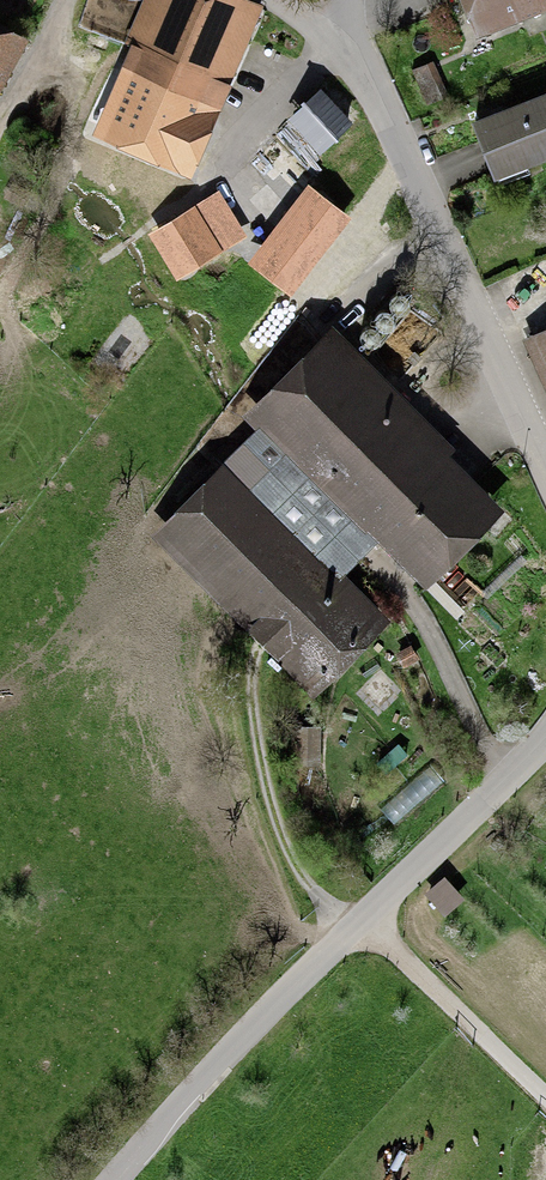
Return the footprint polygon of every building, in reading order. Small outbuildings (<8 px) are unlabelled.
[(108,137),(177,165),(247,0),(166,0),(108,137)] [(478,34),(545,6),(545,0),(463,0),(478,34)] [(22,51),(0,39),(0,91),(22,51)] [(433,59),(411,69),(426,105),(449,95),(433,59)] [(342,87),(263,159),(298,197),(314,182),(327,197),(370,157),(364,110),(342,87)] [(475,128),(494,179),(545,160),(545,102),(475,128)] [(209,203),(150,235),(172,273),(230,241),(209,203)] [(265,434),(373,544),(413,584),(483,516),(320,352),(251,420),(265,434)] [(343,576),(231,470),(160,543),(312,689),(383,615),(343,576)] [(320,734),(301,735),(302,765),(321,764),(320,734)]
